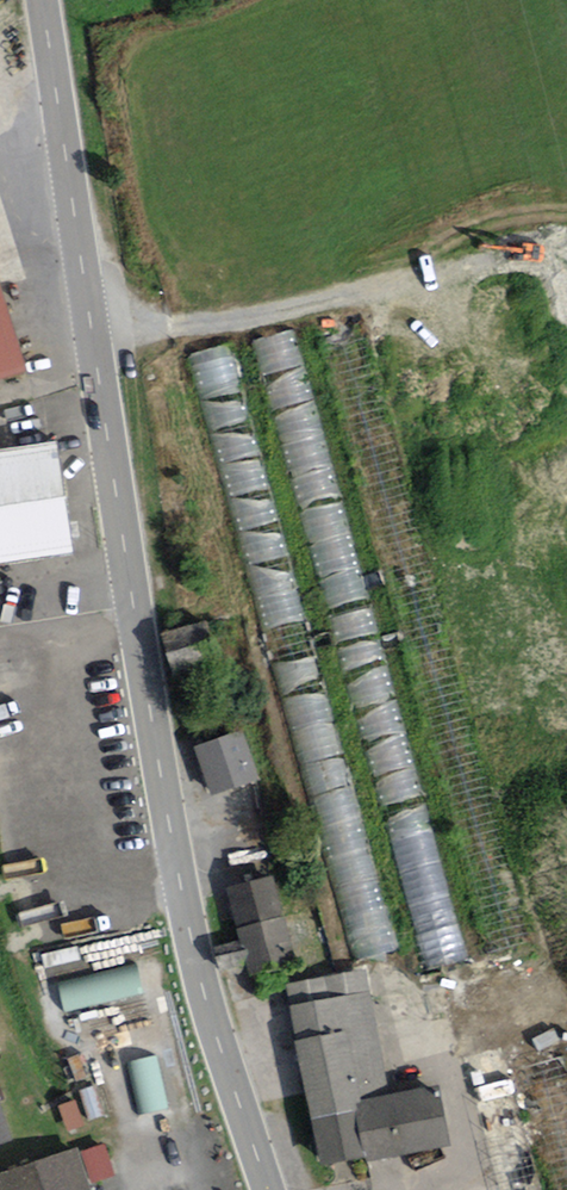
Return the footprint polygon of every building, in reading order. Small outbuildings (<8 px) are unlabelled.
[(24,374),(0,297),(0,382),(24,374)] [(336,376),(376,364),(361,313),(321,324),(336,376)] [(279,409),(316,399),(297,330),(260,341),(279,409)] [(196,365),(203,394),(221,394),(221,437),(226,458),(255,458),(255,437),(244,397),(245,377),(237,348),(221,348),(196,354),(196,365)] [(0,448),(0,562),(76,549),(57,438),(0,448)] [(206,620),(161,632),(173,675),(218,663),(206,620)] [(324,663),(284,669),(294,737),(334,731),(324,663)] [(243,726),(196,742),(213,791),(260,775),(243,726)] [(467,951),(436,824),(399,833),(430,960),(467,951)] [(273,874),(227,887),(242,940),(215,948),(222,975),(295,955),(273,874)] [(379,880),(343,891),(352,921),(388,910),(379,880)] [(365,970),(290,986),(301,1035),(292,1037),(319,1163),(366,1153),(367,1159),(451,1142),(438,1082),(390,1092),(365,970)] [(143,973),(65,979),(67,1007),(145,1001),(143,973)] [(161,1055),(132,1062),(145,1116),(173,1109),(161,1055)] [(13,1140),(0,1101),(0,1144),(13,1140)] [(0,1172),(0,1189),(93,1189),(79,1146),(0,1172)]
